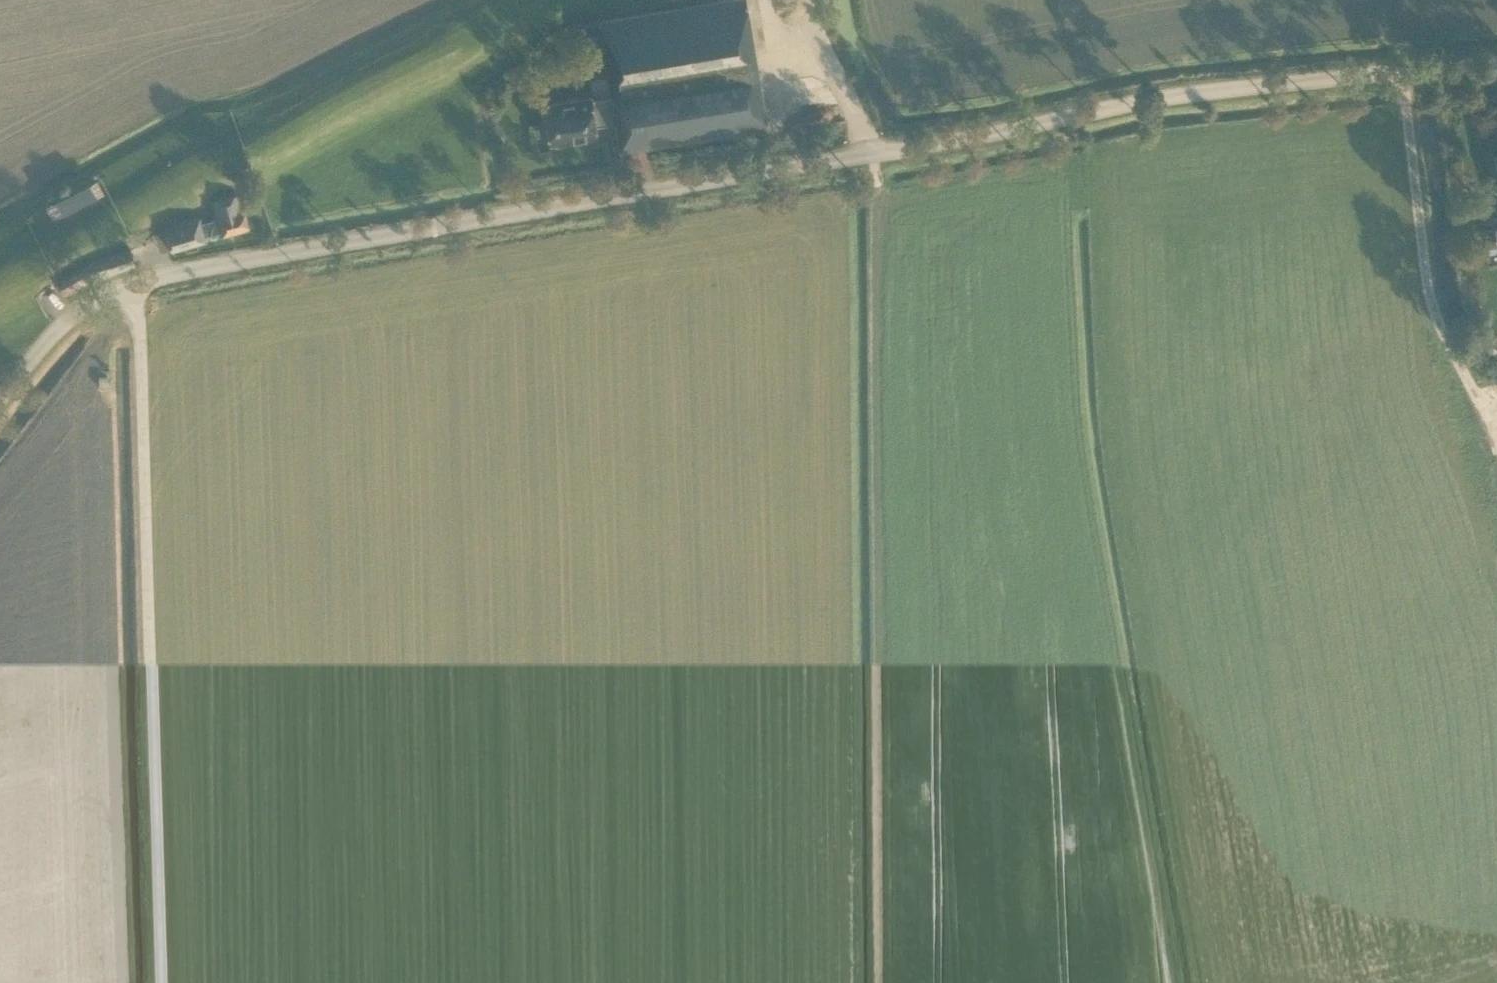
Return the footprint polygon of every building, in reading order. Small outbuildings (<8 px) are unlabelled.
[(600,135),(598,123),(617,119),(622,149),(639,147),(769,125),(747,0),(717,0),(601,20),(612,92),(589,96),(587,93),(574,95),(574,96),(545,101),(553,143),(557,142),(558,143),(565,142),(566,141),(600,135)] [(60,197),(68,211),(86,202),(78,187),(60,197)] [(249,225),(243,204),(241,204),(238,193),(213,200),(216,212),(215,212),(216,216),(205,219),(204,215),(169,225),(176,246),(210,236),(209,232),(220,229),(221,233),(249,225)]
